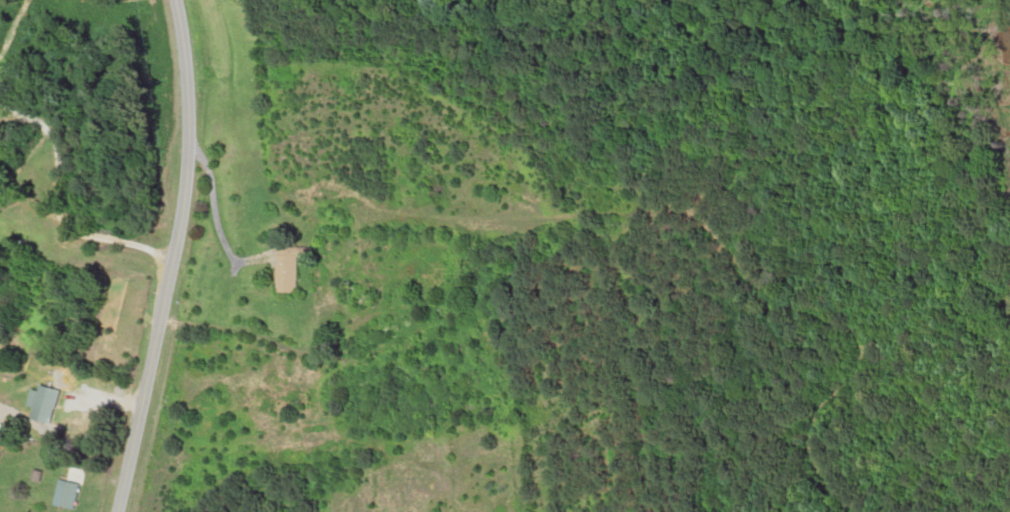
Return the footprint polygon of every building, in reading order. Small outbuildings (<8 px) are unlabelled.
[(289,253),(289,292),(308,292),(308,253),(289,253)] [(43,419),(62,424),(70,388),(52,384),(50,391),(43,389),(39,405),(46,406),(43,419)] [(67,505),(82,508),(88,483),(73,480),(67,505)]
